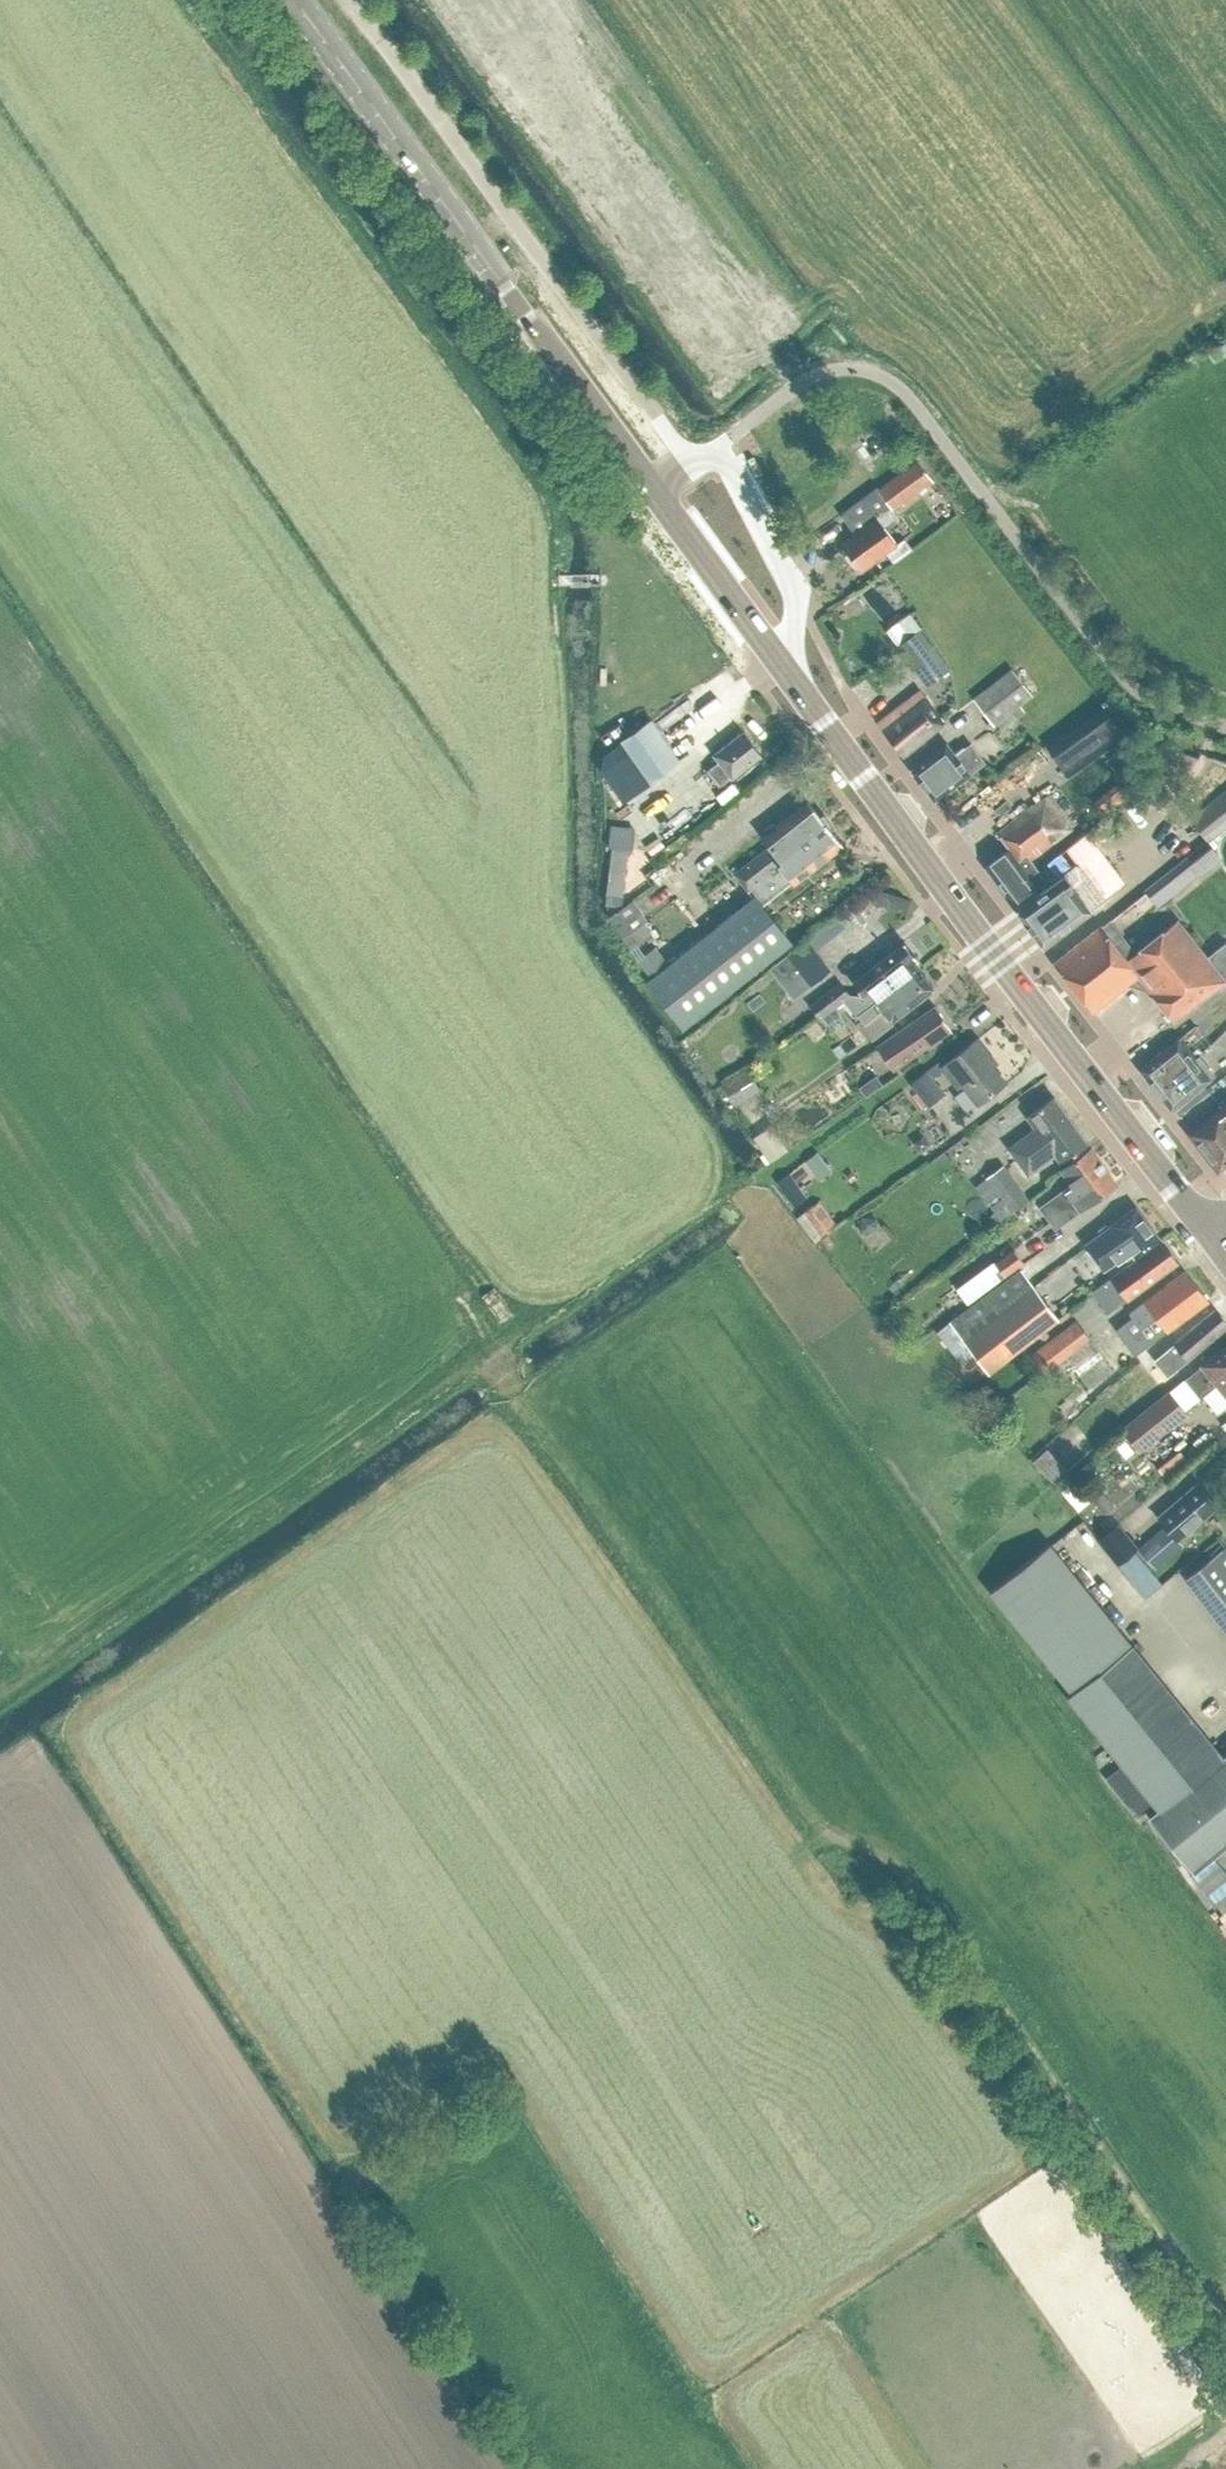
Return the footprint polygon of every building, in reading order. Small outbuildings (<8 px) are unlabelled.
[(839,409),(827,418),(839,435),(851,426),(839,409)] [(876,487),(838,515),(848,528),(852,533),(841,542),(860,568),(883,551),(891,562),(910,548),(902,538),(895,543),(884,526),(898,516),(892,508),(931,479),(925,471),(916,459),(876,487)] [(919,626),(894,644),(925,686),(947,668),(919,626)] [(1015,673),(1031,693),(1040,686),(1024,666),(1015,673)] [(1031,693),(1015,673),(1011,667),(972,697),(992,724),(994,722),(1018,703),(1031,693)] [(919,690),(876,720),(902,755),(944,725),(919,690)] [(1047,746),(1067,774),(1122,734),(1103,707),(1047,746)] [(679,759),(650,718),(618,741),(646,781),(679,759)] [(760,753),(742,730),(712,753),(717,760),(706,769),(718,785),(730,776),(760,753)] [(945,741),(910,768),(934,799),(984,760),(970,741),(954,753),(945,741)] [(1191,824),(1206,842),(1225,825),(1225,786),(1186,819),(1191,824)] [(667,800),(680,815),(687,809),(674,794),(667,800)] [(1009,849),(984,866),(1014,905),(1047,882),(1031,859),(1072,830),(1049,796),(997,832),(1009,849)] [(653,946),(652,947),(634,961),(647,978),(645,980),(682,1026),(789,941),(761,906),(842,843),(807,799),(776,823),(770,821),(763,827),(763,833),(761,835),(768,845),(733,872),(752,895),(666,963),(653,946)] [(610,880),(631,885),(642,842),(621,837),(615,858),(610,880)] [(1219,860),(1204,841),(1165,872),(1178,889),(1198,873),(1200,875),(1219,860)] [(1076,863),(1070,867),(1059,852),(1046,861),(1057,876),(1016,908),(1042,944),(1089,908),(1102,897),(1076,863)] [(1151,899),(1145,891),(1133,901),(1138,909),(1151,899)] [(643,923),(644,922),(645,922),(630,900),(605,918),(626,949),(648,933),(652,938),(656,935),(652,928),(649,931),(643,923)] [(1135,954),(1108,920),(1055,962),(1091,1008),(1136,973),(1172,1020),(1221,982),(1223,980),(1205,956),(1178,921),(1135,954)] [(805,938),(785,954),(809,985),(829,969),(815,951),(810,945),(806,939),(805,938)] [(839,982),(809,1004),(819,1017),(835,1005),(843,999),(855,1015),(917,968),(912,961),(916,957),(903,941),(853,981),(862,993),(849,993),(848,991),(846,992),(839,982)] [(1205,956),(1223,980),(1221,982),(1224,986),(1225,984),(1225,947),(1222,942),(1205,956)] [(917,968),(855,1015),(856,1017),(858,1015),(861,1019),(868,1020),(882,1009),(890,1020),(932,987),(917,968)] [(935,1005),(914,1019),(877,1045),(892,1067),(928,1042),(930,1044),(940,1038),(938,1035),(950,1027),(935,1005)] [(816,1020),(804,1028),(811,1038),(823,1029),(816,1020)] [(1180,1035),(1138,1068),(1154,1088),(1196,1056),(1180,1035)] [(940,1065),(943,1068),(957,1086),(962,1082),(977,1102),(1004,1081),(986,1058),(989,1055),(975,1037),(940,1065)] [(744,1067),(750,1076),(769,1064),(761,1052),(741,1064),(742,1067),(744,1067)] [(1196,1056),(1154,1088),(1170,1109),(1212,1076),(1196,1056)] [(938,1061),(925,1069),(931,1076),(943,1068),(940,1065),(938,1061)] [(833,1075),(842,1095),(863,1085),(853,1065),(833,1075)] [(744,1067),(742,1067),(720,1082),(734,1104),(759,1088),(750,1076),(744,1067)] [(931,1076),(925,1069),(909,1082),(927,1105),(943,1092),(931,1076)] [(1052,1096),(1026,1116),(1034,1127),(1007,1146),(1024,1169),(1051,1149),(1060,1162),(1087,1142),(1052,1096)] [(1188,1132),(1217,1168),(1225,1161),(1225,1096),(1217,1103),(1220,1107),(1188,1132)] [(772,1118),(760,1124),(774,1151),(786,1146),(772,1118)] [(1116,1182),(1089,1146),(1059,1167),(1070,1183),(1039,1206),(1054,1227),(1116,1182)] [(802,1162),(816,1181),(829,1171),(815,1152),(802,1162)] [(1001,1198),(1010,1210),(1011,1211),(1027,1198),(1002,1164),(985,1176),(1001,1198)] [(774,1180),(793,1205),(806,1195),(787,1170),(774,1180)] [(1010,1210),(1001,1198),(989,1206),(998,1219),(1010,1210)] [(816,1201),(800,1213),(795,1217),(813,1242),(834,1226),(816,1201)] [(1110,1224),(1085,1244),(1089,1248),(1104,1269),(1129,1249),(1135,1256),(1159,1237),(1134,1205),(1110,1224)] [(867,1234),(874,1228),(874,1227),(875,1220),(875,1218),(873,1218),(861,1217),(859,1216),(859,1218),(857,1230),(857,1233),(860,1233),(865,1234),(867,1234)] [(1160,1239),(1110,1276),(1125,1298),(1176,1260),(1160,1239)] [(1005,1279),(1019,1268),(1024,1264),(1011,1247),(993,1261),(1005,1279)] [(1019,1268),(1005,1279),(949,1320),(986,1370),(1000,1359),(1010,1352),(1056,1318),(1019,1268)] [(1131,1316),(1115,1328),(1134,1353),(1138,1350),(1151,1341),(1207,1299),(1183,1269),(1127,1310),(1131,1316)] [(967,1302),(985,1289),(974,1274),(956,1287),(967,1302)] [(1152,1358),(1165,1374),(1186,1358),(1225,1325),(1225,1323),(1214,1307),(1173,1341),(1152,1358)] [(1058,1331),(1029,1353),(1042,1370),(1071,1348),(1058,1331)] [(1065,1355),(1053,1364),(1062,1375),(1073,1366),(1088,1385),(1111,1368),(1088,1338),(1065,1355)] [(1183,1378),(1198,1397),(1215,1383),(1225,1396),(1225,1343),(1200,1364),(1183,1378)] [(1187,1413),(1167,1389),(1119,1427),(1138,1452),(1187,1413)] [(1166,1493),(1153,1473),(1126,1490),(1145,1519),(1161,1509),(1155,1501),(1166,1493)] [(1164,1524),(1136,1549),(1153,1568),(1182,1543),(1178,1538),(1216,1504),(1196,1481),(1156,1515),(1164,1524)] [(1085,1494),(1080,1487),(1067,1497),(1077,1510),(1093,1497),(1089,1491),(1085,1494)] [(1216,1520),(1225,1533),(1225,1511),(1216,1520)] [(1125,1536),(1108,1550),(1106,1553),(1116,1564),(1135,1547),(1125,1536)] [(1072,1692),(1130,1644),(1048,1542),(989,1590),(1072,1692)] [(1225,1546),(1184,1576),(1225,1632),(1225,1547),(1225,1546)] [(1072,1692),(1067,1696),(1158,1808),(1149,1815),(1193,1869),(1225,1842),(1225,1753),(1222,1757),(1131,1644),(1130,1644),(1072,1692)]
